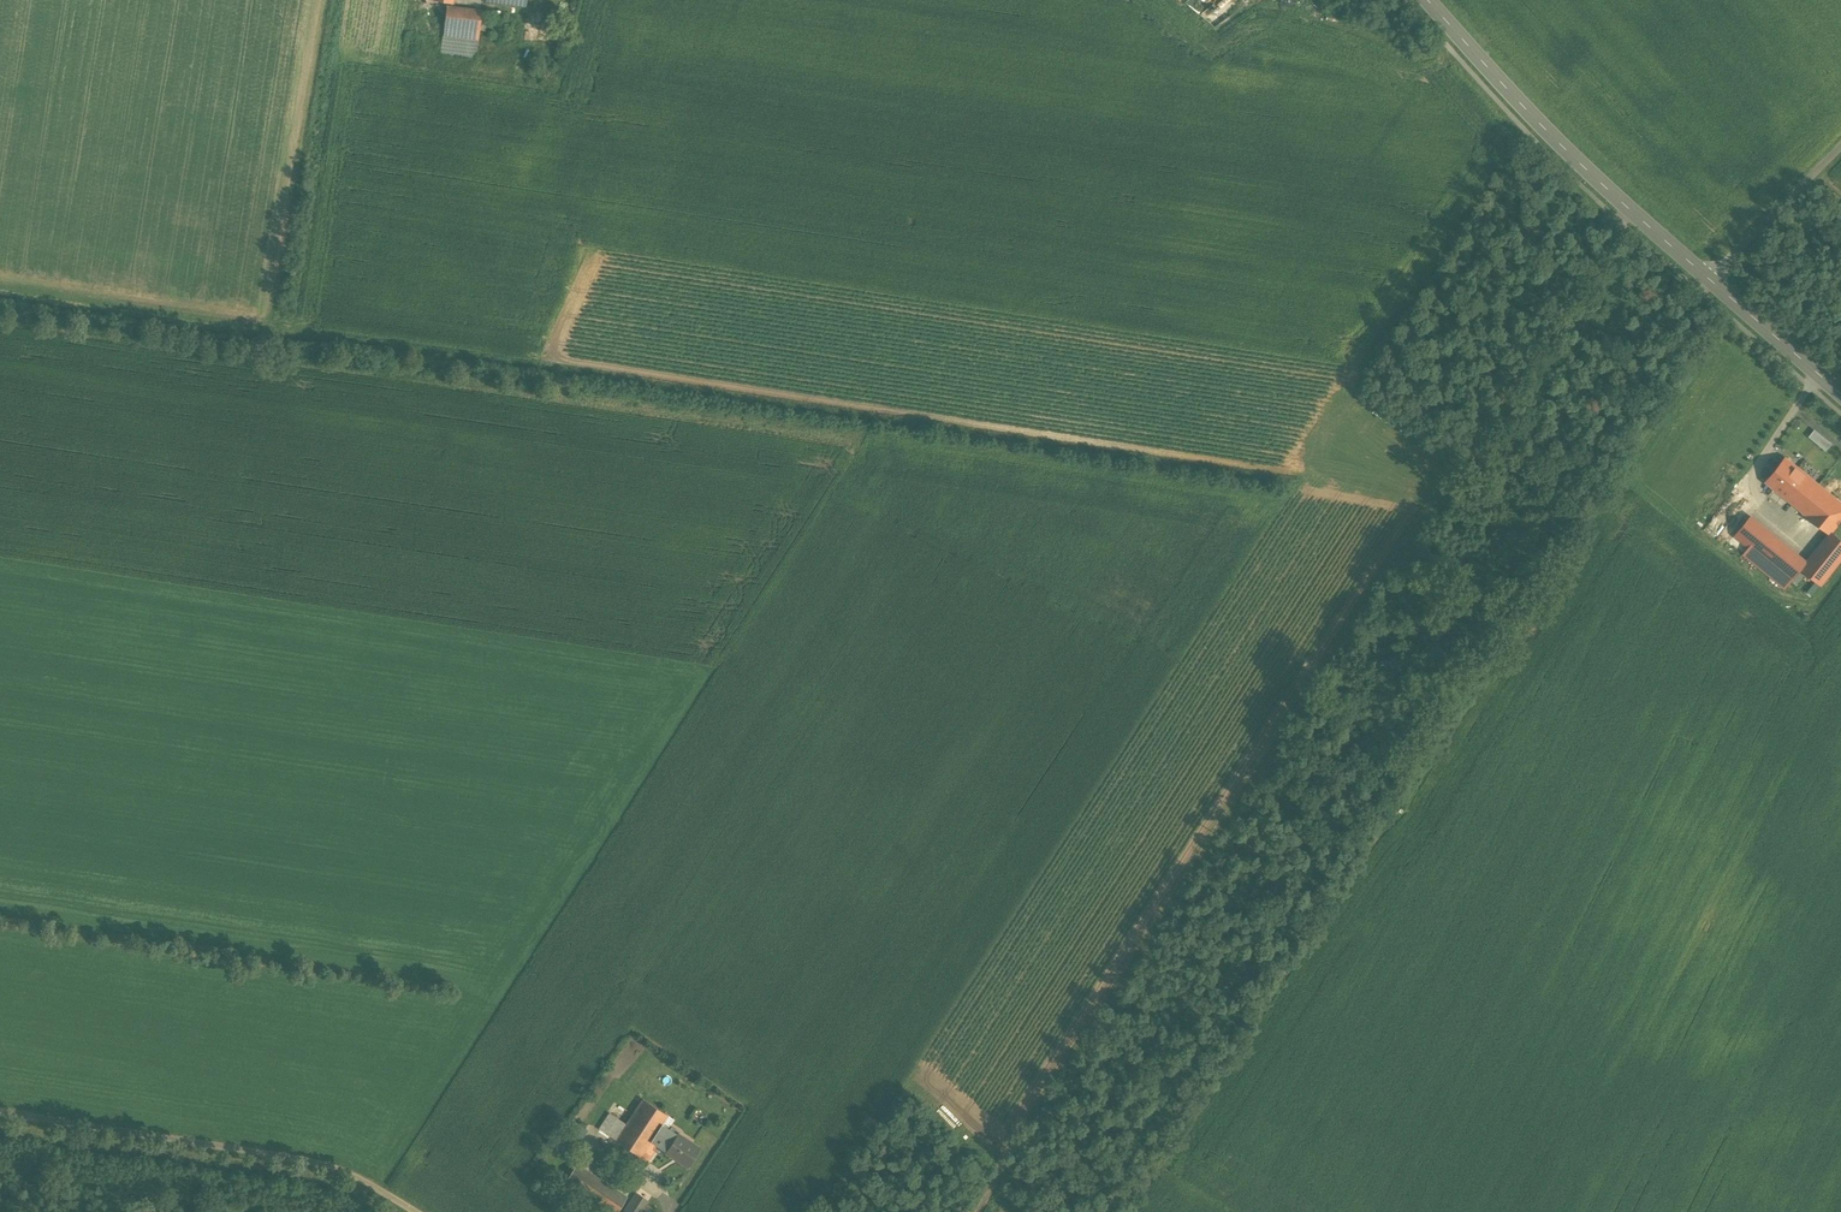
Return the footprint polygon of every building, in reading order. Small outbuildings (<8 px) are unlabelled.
[(472,9),(437,5),(435,25),(470,29),(472,9)] [(470,29),(435,25),(433,34),(469,38),(470,29)] [(1785,458),(1766,482),(1790,501),(1809,477),(1785,458)] [(1806,561),(1750,516),(1734,535),(1749,547),(1743,554),(1785,587),(1793,578),(1813,594),(1840,558),(1840,540),(1831,531),(1840,519),(1840,503),(1809,477),(1790,501),(1829,533),(1806,561)] [(643,1099),(626,1125),(610,1114),(599,1129),(646,1161),(657,1145),(665,1151),(677,1134),(662,1124),(667,1115),(643,1099)] [(665,1151),(687,1166),(699,1148),(677,1133),(665,1151)] [(576,1164),(567,1178),(579,1186),(573,1194),(598,1210),(599,1209),(603,1211),(617,1211),(626,1198),(576,1164)] [(625,1211),(636,1211),(645,1200),(637,1194),(625,1211)]
